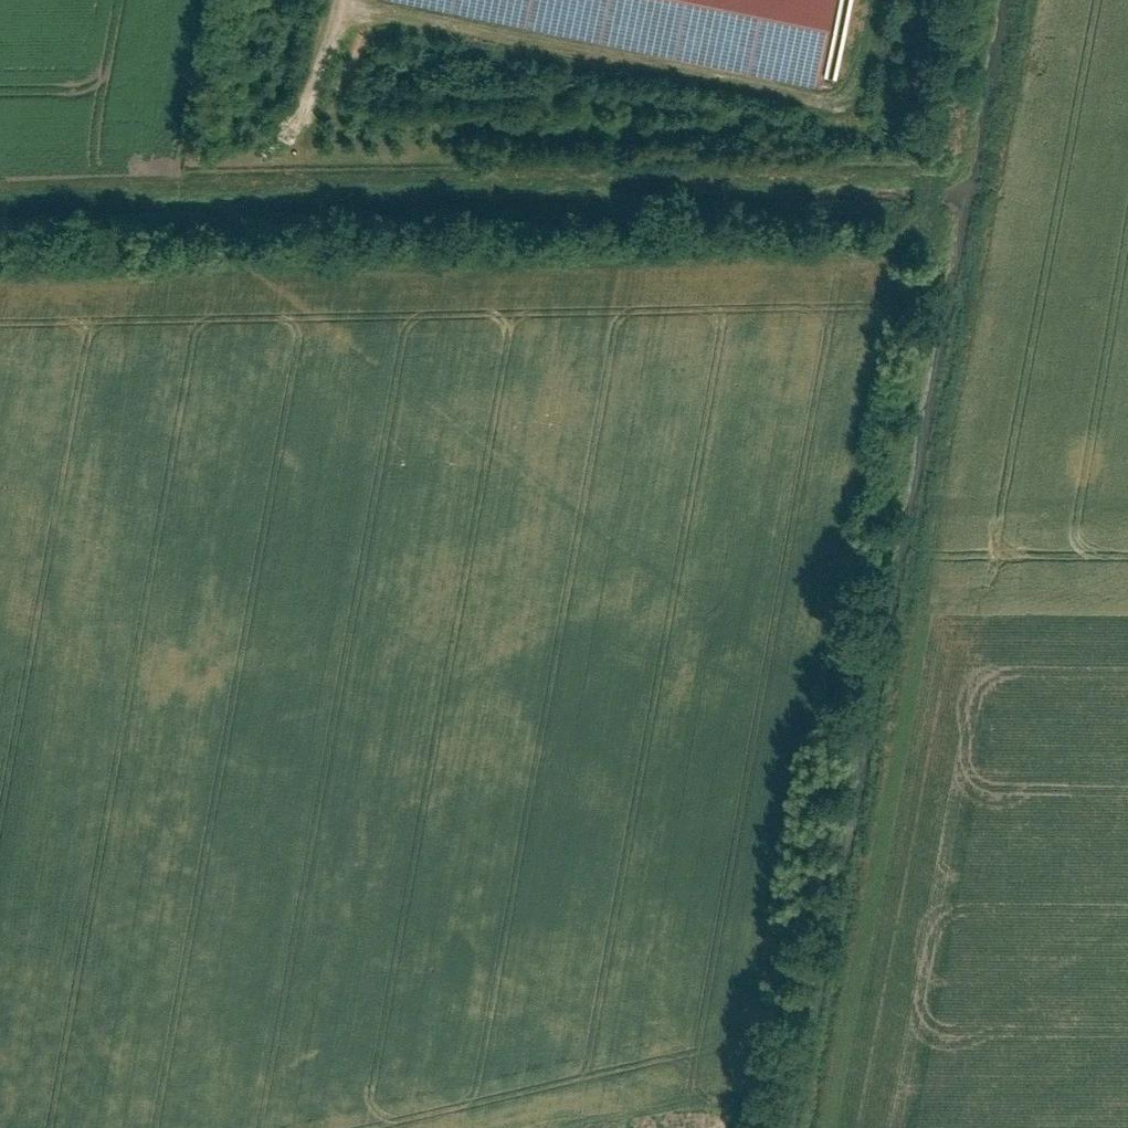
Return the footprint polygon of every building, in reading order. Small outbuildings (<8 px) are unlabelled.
[(386,2),(824,93),(843,0),(386,0),(386,2)]
